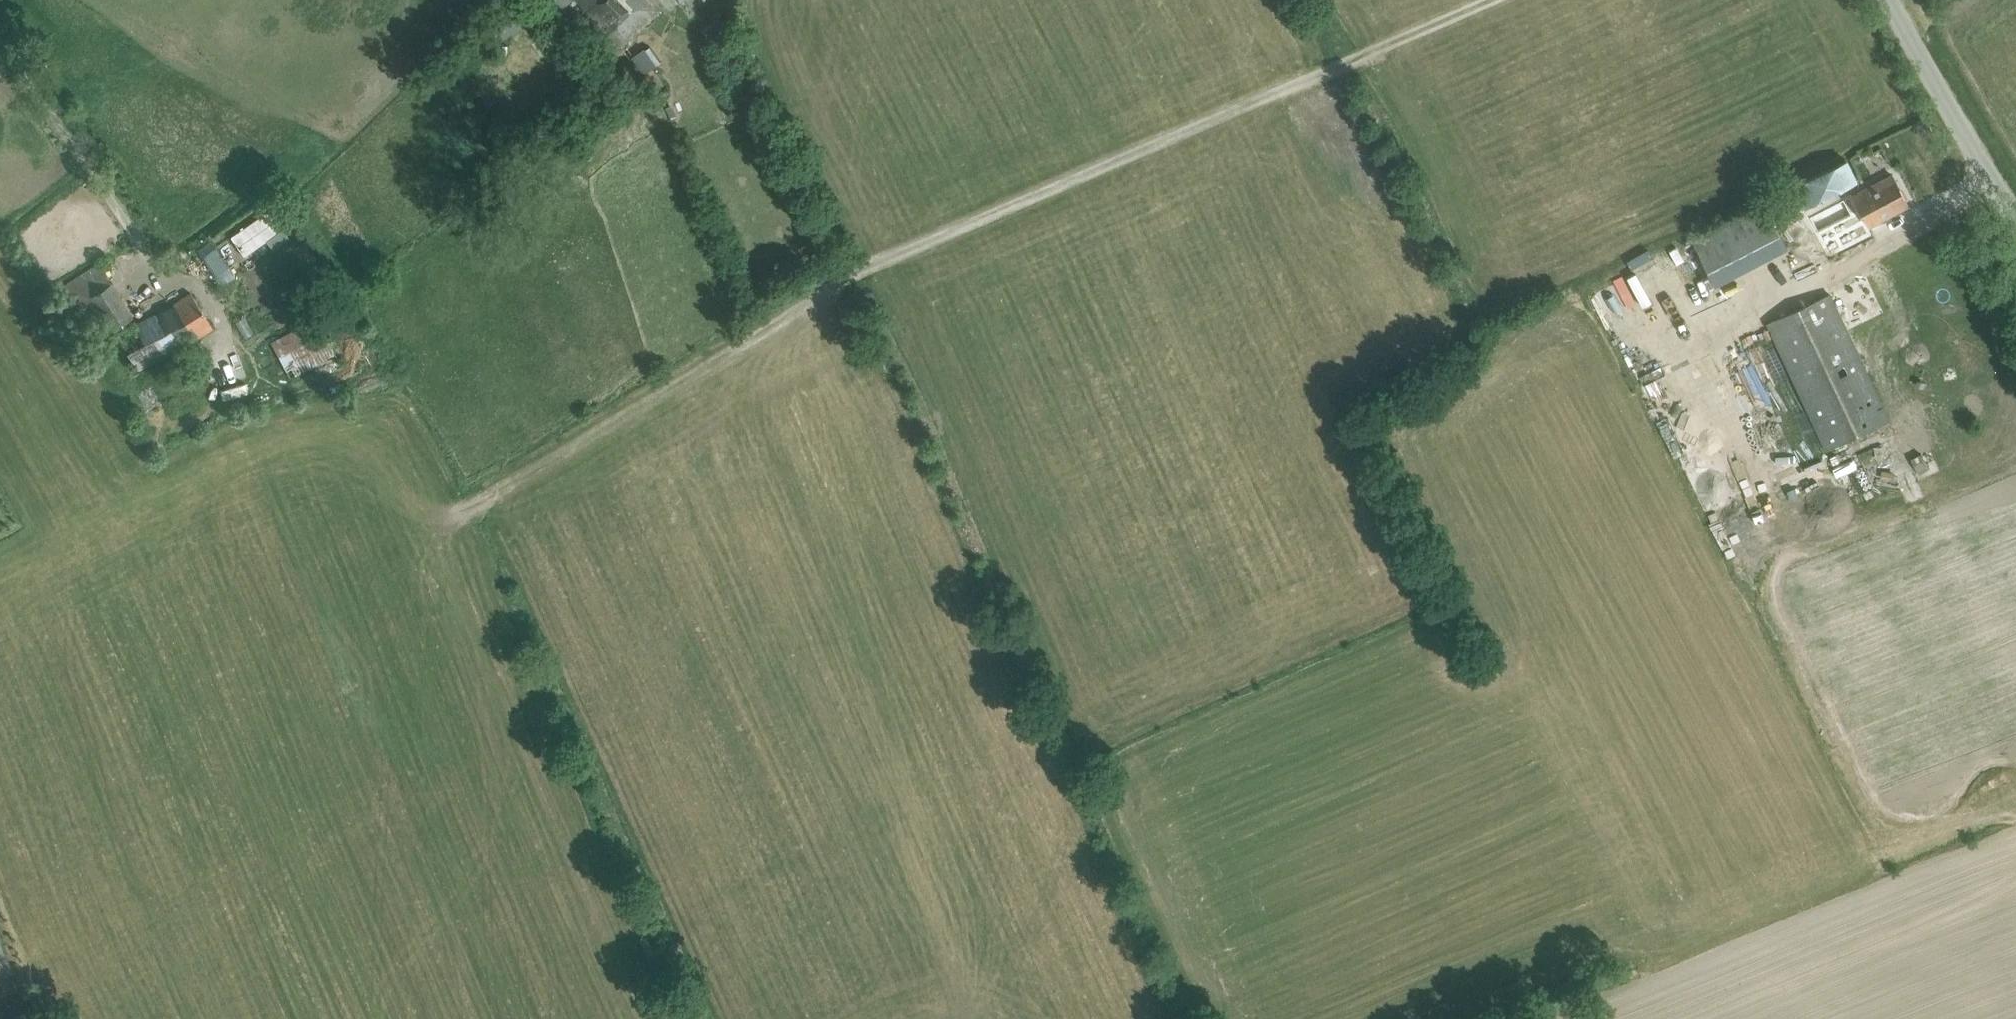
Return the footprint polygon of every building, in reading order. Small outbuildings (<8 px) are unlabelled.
[(540,8),(534,0),(522,0),(491,23),(502,37),(540,8)] [(558,13),(570,0),(544,0),(558,13)] [(662,10),(652,0),(577,0),(624,48),(662,10)] [(1875,183),(1814,216),(1830,247),(1909,205),(1883,157),(1865,166),(1875,183)] [(1848,158),(1794,183),(1801,200),(1805,208),(1858,180),(1848,158)] [(1764,204),(1693,240),(1715,283),(1786,247),(1764,204)] [(224,264),(246,249),(236,234),(214,250),(224,264)] [(58,287),(91,340),(132,314),(97,262),(58,287)] [(1692,264),(1662,279),(1669,293),(1699,277),(1692,264)] [(152,287),(159,270),(149,266),(142,283),(152,287)] [(137,370),(212,327),(191,291),(173,302),(174,303),(118,336),(137,370)] [(1767,322),(1827,449),(1890,420),(1830,292),(1767,322)] [(342,368),(315,317),(269,341),(297,393),(342,368)] [(21,998),(0,1007),(0,1013),(2,1018),(30,1018),(21,998)]
